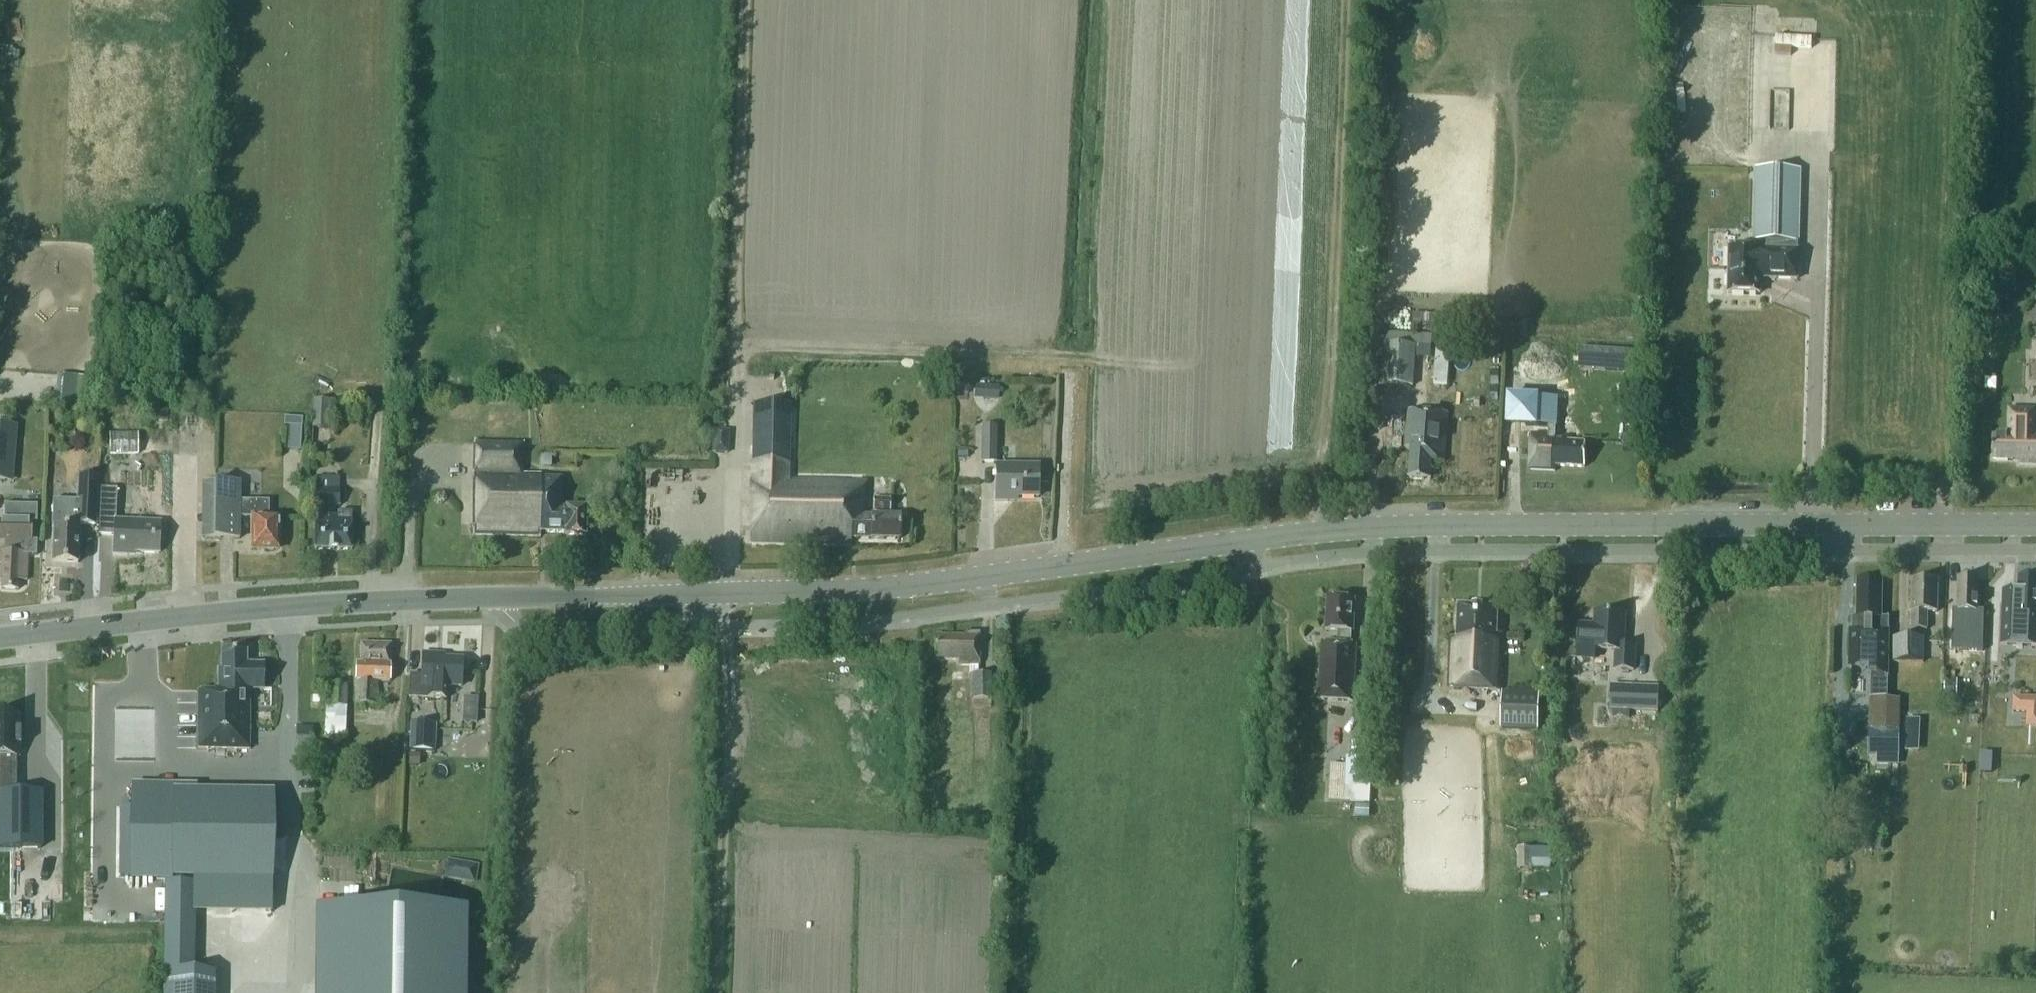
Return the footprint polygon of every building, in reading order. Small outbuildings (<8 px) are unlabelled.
[(1831,67),(1800,66),(1799,86),(1831,87),(1831,67)] [(1798,279),(1800,170),(1756,169),(1754,240),(1761,240),(1760,249),(1730,248),(1729,292),(1761,293),(1761,278),(1798,279)] [(1381,383),(1413,386),(1415,357),(1430,358),(1432,335),(1387,332),(1386,344),(1385,344),(1381,383)] [(1506,338),(1490,337),(1489,348),(1506,349),(1506,338)] [(1586,367),(1634,368),(1634,358),(1586,357),(1586,367)] [(96,403),(99,376),(62,372),(59,399),(96,403)] [(982,384),(982,398),(998,399),(998,385),(982,384)] [(311,427),(330,427),(330,400),(312,399),(311,427)] [(155,406),(155,421),(167,421),(166,406),(155,406)] [(1508,407),(1508,426),(1520,426),(1521,407),(1508,407)] [(2019,459),(2019,463),(2035,464),(2035,432),(2033,432),(2033,415),(2011,415),(2010,436),(1993,436),(1993,458),(2019,459)] [(284,416),(284,425),(302,425),(302,417),(294,416),(284,416)] [(0,425),(0,481),(5,481),(9,426),(0,425)] [(1409,479),(1431,480),(1432,460),(1437,461),(1437,451),(1432,450),(1424,450),(1425,425),(1411,425),(1409,479)] [(981,461),(996,461),(996,426),(982,426),(981,461)] [(712,452),(727,453),(729,430),(714,429),(712,452)] [(110,432),(110,454),(138,454),(138,432),(110,432)] [(1532,435),(1531,470),(1555,471),(1556,466),(1585,467),(1586,443),(1568,442),(1568,437),(1532,435)] [(473,443),(472,536),(540,537),(540,533),(565,533),(565,535),(585,535),(586,507),(566,507),(560,507),(560,478),(541,478),(541,475),(521,474),(521,444),(473,443)] [(788,463),(752,463),(752,483),(751,483),(751,541),(850,544),(850,538),(899,539),(900,516),(865,515),(866,481),(788,479),(788,463)] [(1038,497),(1038,466),(996,465),(995,500),(1008,500),(1008,496),(1038,497)] [(53,561),(78,562),(79,524),(96,525),(98,477),(79,476),(77,500),(53,499),(51,528),(54,529),(53,561)] [(352,527),(352,511),(339,511),(339,516),(328,516),(328,505),(339,505),(339,477),(336,477),(316,477),(316,516),(316,526),(315,526),(315,549),(352,550),(352,527)] [(239,539),(239,517),(251,517),(251,531),(253,531),(253,548),(278,548),(279,517),(268,517),(268,501),(244,501),(244,496),(240,496),(240,482),(215,481),(214,538),(239,539)] [(159,553),(160,523),(115,521),(116,489),(101,488),(99,534),(114,535),(113,554),(127,555),(128,552),(159,553)] [(873,499),(873,511),(890,511),(890,499),(873,499)] [(31,521),(37,521),(37,504),(4,503),(3,521),(31,521)] [(0,521),(0,540),(9,541),(8,551),(0,551),(0,579),(2,579),(1,589),(18,589),(18,579),(24,579),(25,541),(31,541),(31,521),(3,521),(0,521)] [(2020,577),(2019,592),(2013,592),(2012,620),(2011,645),(2035,646),(2035,578),(2020,577)] [(1958,578),(1958,610),(1952,610),(1952,626),(1952,640),(1952,644),(1958,644),(1958,640),(1970,640),(1971,626),(1968,626),(1968,610),(1979,611),(1980,598),(1978,598),(1978,579),(1958,578)] [(1912,579),(1911,629),(1927,630),(1928,611),(1937,612),(1938,580),(1912,579)] [(1882,597),(1879,597),(1880,580),(1860,580),(1859,603),(1857,603),(1857,617),(1857,631),(1851,631),(1850,666),(1871,666),(1871,697),(1888,698),(1889,617),(1881,617),(1882,597)] [(1353,631),(1355,600),(1329,599),(1327,630),(1338,630),(1338,644),(1322,643),(1319,700),(1353,702),(1356,645),(1350,645),(1351,631),(1353,631)] [(1449,689),(1494,691),(1500,692),(1501,692),(1501,685),(1503,633),(1497,633),(1498,607),(1459,605),(1458,637),(1450,637),(1449,689)] [(1596,612),(1595,625),(1580,624),(1578,658),(1595,659),(1595,650),(1617,651),(1616,669),(1634,670),(1635,646),(1624,645),(1625,614),(1596,612)] [(1994,649),(2010,649),(2011,645),(2012,620),(1987,618),(1985,660),(1994,661),(1994,649)] [(958,665),(969,665),(969,674),(972,674),(972,699),(990,699),(991,674),(978,674),(978,665),(979,665),(980,632),(964,632),(964,636),(935,635),(935,660),(958,660),(958,665)] [(1893,661),(1923,662),(1924,637),(1894,636),(1893,661)] [(377,681),(390,681),(391,644),(361,643),(361,663),(356,663),(355,686),(356,686),(356,704),(377,704),(377,681)] [(198,690),(198,748),(249,748),(249,689),(263,689),(263,663),(245,663),(245,651),(221,652),(221,669),(217,669),(217,688),(214,688),(214,690),(198,690)] [(463,659),(437,658),(437,654),(423,653),(422,675),(410,674),(409,697),(426,698),(426,697),(446,698),(446,685),(461,686),(463,659)] [(1372,670),(1380,671),(1380,659),(1372,658),(1372,670)] [(329,704),(347,705),(348,684),(330,683),(329,704)] [(1955,683),(1945,683),(1945,695),(1955,695),(1955,683)] [(1610,684),(1609,709),(1658,712),(1659,686),(1610,684)] [(1540,693),(1502,692),(1500,728),(1538,729),(1540,693)] [(2015,697),(2014,711),(2035,712),(2035,698),(2015,697)] [(477,706),(478,698),(466,698),(465,706),(477,706)] [(325,747),(345,748),(346,707),(326,706),(325,747)] [(0,757),(0,793),(17,793),(17,757),(17,746),(21,746),(21,730),(17,730),(17,715),(0,715),(0,757)] [(1908,718),(1907,730),(1919,731),(1919,719),(1908,718)] [(435,751),(436,724),(411,723),(410,750),(435,751)] [(296,743),(310,744),(311,732),(297,731),(296,743)] [(409,753),(409,764),(417,764),(417,753),(409,753)] [(1991,772),(1992,753),(1981,753),(1980,772),(1991,772)] [(1346,757),(1344,785),(1345,785),(1344,802),(1370,803),(1371,786),(1367,786),(1368,758),(1346,757)] [(174,791),(173,879),(196,879),(243,879),(273,880),(274,792),(174,791)] [(21,847),(21,846),(37,846),(37,847),(42,847),(42,793),(40,793),(40,795),(26,795),(26,793),(17,793),(0,793),(0,847),(21,847)] [(1370,805),(1356,804),(1355,817),(1370,817),(1370,805)] [(1518,869),(1532,869),(1532,849),(1518,849),(1518,869)] [(462,863),(459,879),(475,882),(478,865),(462,863)] [(375,907),(375,894),(363,894),(363,907),(363,908),(375,908),(375,907)] [(459,911),(339,912),(339,915),(358,914),(358,992),(460,992),(459,911)]
